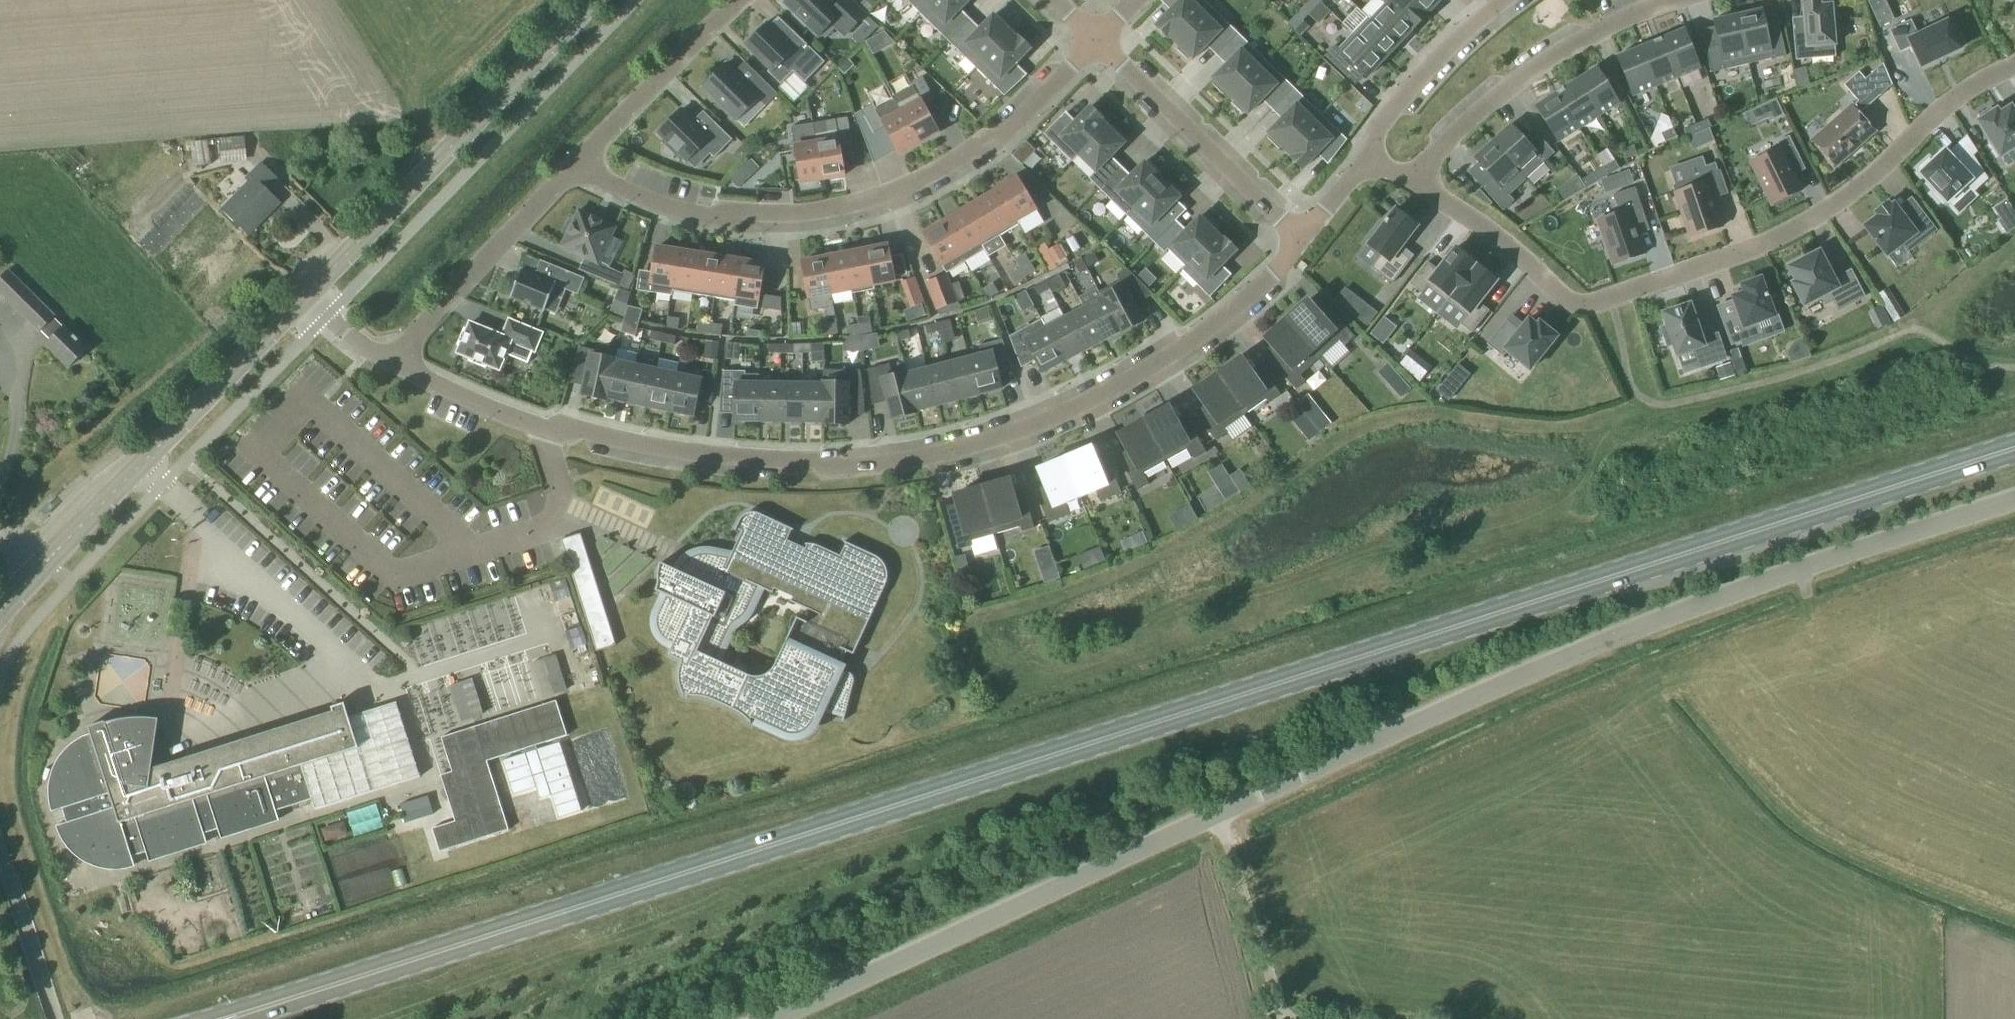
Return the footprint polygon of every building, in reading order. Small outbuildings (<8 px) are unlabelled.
[(827,0),(787,0),(785,1),(795,12),(792,14),(803,26),(806,23),(817,35),(828,24),(833,29),(837,25),(845,33),(843,34),(844,35),(864,17),(849,0),(844,0),(837,7),(831,1),(829,3),(827,0)] [(935,0),(907,0),(921,14),(935,0)] [(964,25),(953,14),(968,0),(935,0),(921,14),(949,41),(964,25)] [(1210,7),(1203,0),(1166,0),(1174,7),(1155,26),(1167,37),(1169,35),(1176,41),(1210,7)] [(1307,3),(1314,10),(1323,1),(1322,0),(1310,0),(1307,3)] [(1382,3),(1386,6),(1386,5),(1412,30),(1427,14),(1412,0),(1385,0),(1382,3)] [(1427,14),(1440,0),(1412,0),(1427,14)] [(1805,35),(1794,36),(1796,60),(1836,57),(1831,5),(1820,6),(1820,2),(1803,3),(1804,19),(1805,35)] [(1314,10),(1307,3),(1299,12),(1306,19),(1314,10)] [(1372,20),(1371,21),(1397,45),(1412,30),(1386,5),(1386,6),(1372,20)] [(1886,6),(1873,12),(1880,26),(1893,20),(1886,6)] [(1221,50),(1238,34),(1210,7),(1176,41),(1181,46),(1178,48),(1187,59),(1190,56),(1192,59),(1211,40),(1221,50)] [(1768,35),(1762,9),(1738,15),(1749,64),(1786,56),(1781,32),(1768,35)] [(1749,64),(1738,15),(1713,20),(1719,46),(1706,49),(1711,72),(1749,64)] [(1907,44),(1918,65),(1957,47),(1955,42),(1958,41),(1950,26),(1948,27),(1942,15),(1915,28),(1909,16),(1888,26),(1898,48),(1907,44)] [(976,68),(1010,33),(1006,29),(1009,26),(999,16),(996,18),(993,16),(974,34),(964,25),(949,41),(976,68)] [(1369,17),(1353,33),(1382,61),(1397,45),(1371,21),(1372,20),(1369,17)] [(1302,36),(1310,27),(1303,21),(1295,30),(1302,36)] [(766,23),(744,45),(769,70),(767,72),(780,85),(793,72),(804,83),(824,63),(792,32),(784,40),(766,23)] [(1660,36),(1679,75),(1701,64),(1683,25),(1660,36)] [(878,35),(885,48),(895,43),(884,31),(878,35)] [(1010,33),(976,68),(1005,96),(1022,77),(1012,68),(1030,48),(1019,37),(1017,39),(1010,33)] [(1334,46),(1324,56),(1348,79),(1358,69),(1364,75),(1367,77),(1382,61),(1353,33),(1338,49),(1334,46)] [(1231,96),(1265,61),(1238,34),(1221,50),(1231,60),(1213,79),(1215,82),(1213,84),(1223,94),(1226,92),(1231,96)] [(1660,36),(1639,46),(1657,85),(1678,75),(1660,36)] [(1635,95),(1657,85),(1639,46),(1617,56),(1635,95)] [(1277,104),(1293,87),(1265,61),(1231,96),(1236,101),(1233,103),(1243,113),(1245,111),(1248,113),(1266,94),(1277,104)] [(725,64),(701,88),(713,100),(713,105),(719,110),(724,110),(735,122),(758,99),(766,106),(777,95),(756,75),(745,86),(737,79),(738,77),(725,64)] [(1597,67),(1576,81),(1599,117),(1620,103),(1597,67)] [(1813,141),(1835,166),(1850,153),(1849,151),(1857,144),(1859,145),(1874,132),(1859,114),(1865,109),(1880,96),(1859,72),(1844,85),(1858,101),(1813,141)] [(913,85),(893,96),(894,99),(901,112),(902,112),(919,144),(939,133),(924,105),(935,99),(923,77),(911,83),(913,85)] [(1576,81),(1556,93),(1579,129),(1599,117),(1576,81)] [(1285,150),(1320,114),(1293,87),(1277,104),(1288,115),(1269,133),(1272,136),(1269,138),(1279,148),(1281,146),(1285,150)] [(1558,142),(1579,129),(1556,93),(1535,106),(1558,142)] [(873,104),(862,111),(874,133),(885,127),(900,154),(919,144),(902,112),(901,112),(894,99),(876,110),(873,104)] [(1062,116),(1044,134),(1072,162),(1078,157),(1077,156),(1106,126),(1100,120),(1102,118),(1091,107),(1072,126),(1062,116)] [(2011,107),(1999,114),(1996,109),(1992,112),(1990,109),(1979,116),(1981,119),(1977,121),(2000,156),(2007,167),(2014,162),(2014,114),(2011,107)] [(681,110),(658,133),(669,142),(667,145),(675,154),(677,152),(685,161),(698,150),(704,149),(713,159),(732,140),(714,123),(704,133),(681,110)] [(1320,114),(1285,150),(1292,156),(1290,158),(1302,169),(1321,150),(1331,160),(1347,140),(1320,114)] [(848,118),(813,124),(816,143),(823,179),(845,176),(840,145),(852,143),(848,118)] [(1708,120),(1696,125),(1700,133),(1711,128),(1708,120)] [(813,124),(791,128),(798,169),(793,170),(796,181),(800,180),(801,183),(823,179),(816,143),(813,124)] [(1529,144),(1511,124),(1492,141),(1526,179),(1555,153),(1539,135),(1529,144)] [(1696,125),(1685,130),(1688,138),(1700,133),(1696,125)] [(1106,126),(1077,156),(1078,157),(1094,174),(1089,179),(1099,189),(1115,172),(1105,162),(1124,143),(1121,140),(1124,138),(1114,128),(1111,131),(1106,126)] [(1673,129),(1662,134),(1665,142),(1676,137),(1673,129)] [(1779,148),(1749,162),(1771,207),(1804,191),(1796,174),(1805,169),(1800,157),(1800,158),(1789,136),(1776,142),(1779,148)] [(221,164),(247,162),(245,137),(219,139),(221,164)] [(198,166),(211,164),(208,141),(194,143),(198,166)] [(1526,179),(1492,141),(1474,158),(1492,177),(1481,187),(1504,211),(1514,201),(1509,194),(1526,179)] [(1929,155),(1917,166),(1919,169),(1917,170),(1935,190),(1932,192),(1942,203),(1944,201),(1945,201),(1965,183),(1973,191),(1988,177),(1973,154),(1962,165),(1944,145),(1931,157),(1929,155)] [(1633,147),(1622,152),(1625,159),(1637,154),(1633,147)] [(751,159),(729,180),(737,189),(759,168),(751,159)] [(1615,162),(1604,168),(1609,175),(1619,169),(1615,162)] [(249,235),(279,203),(267,191),(278,180),(261,163),(246,178),(250,182),(223,210),(249,235)] [(1127,216),(1162,180),(1157,175),(1159,173),(1150,163),(1147,166),(1144,163),(1125,182),(1115,172),(1099,189),(1127,216)] [(1720,170),(1673,186),(1675,192),(1673,192),(1689,239),(1724,227),(1714,198),(1728,194),(1720,170)] [(1593,175),(1583,180),(1586,187),(1597,182),(1593,175)] [(1017,179),(998,190),(1017,220),(1036,209),(1017,179)] [(1154,243),(1171,226),(1161,216),(1179,197),(1177,195),(1179,192),(1169,182),(1166,185),(1162,180),(1127,216),(1154,243)] [(998,190),(980,201),(998,231),(1017,220),(998,190)] [(1632,192),(1615,197),(1620,215),(1599,222),(1613,266),(1645,256),(1634,221),(1645,217),(1639,200),(1635,201),(1632,192)] [(1886,256),(1901,244),(1907,252),(1937,229),(1921,209),(1908,219),(1892,199),(1889,201),(1887,198),(1872,210),(1874,213),(1861,223),(1886,256)] [(980,201),(961,212),(979,243),(981,242),(998,231),(980,201)] [(1414,256),(1402,247),(1419,226),(1415,224),(1417,221),(1404,211),(1402,214),(1395,208),(1379,229),(1376,227),(1367,240),(1369,242),(1366,245),(1380,256),(1371,268),(1392,284),(1414,256)] [(566,238),(562,247),(598,264),(615,228),(579,211),(575,220),(569,222),(564,233),(566,238)] [(961,212),(943,223),(966,262),(985,250),(981,242),(979,243),(961,212)] [(1171,226),(1154,243),(1165,253),(1167,250),(1185,268),(1218,234),(1213,229),(1215,227),(1205,217),(1202,220),(1200,217),(1185,232),(1181,236),(1171,226)] [(943,223),(924,235),(942,265),(947,273),(966,262),(943,223)] [(1185,268),(1182,270),(1210,297),(1228,279),(1218,269),(1236,250),(1225,239),(1223,240),(1218,234),(1185,268)] [(1149,249),(1154,243),(1148,237),(1143,243),(1149,249)] [(1428,262),(1410,284),(1422,294),(1429,285),(1448,301),(1478,262),(1474,258),(1475,257),(1460,244),(1458,246),(1457,245),(1438,269),(1428,262)] [(888,246),(866,250),(873,285),(895,281),(894,277),(906,275),(903,255),(890,257),(888,246)] [(671,296),(672,291),(678,251),(656,248),(649,292),(671,296)] [(874,289),(873,285),(866,250),(845,254),(852,289),(851,289),(852,294),(874,289)] [(1835,279),(1819,250),(1818,251),(1819,252),(1806,259),(1805,258),(1788,267),(1796,281),(1792,283),(1804,305),(1822,296),(1826,303),(1834,299),(1839,309),(1864,296),(1851,271),(1835,279)] [(678,251),(672,291),(693,294),(700,255),(678,251)] [(1082,259),(1087,268),(1098,262),(1093,253),(1082,259)] [(845,254),(824,258),(831,293),(851,289),(852,289),(845,254)] [(700,255),(693,294),(715,298),(721,258),(700,255)] [(721,258),(715,298),(735,301),(736,301),(737,297),(742,261),(721,258)] [(824,258),(802,263),(809,298),(812,312),(826,309),(827,318),(835,317),(831,293),(824,258)] [(1080,274),(1088,270),(1082,259),(1082,258),(1074,262),(1080,274)] [(521,271),(510,297),(544,311),(555,286),(578,295),(585,279),(540,261),(534,276),(521,271)] [(735,301),(734,306),(757,310),(759,300),(764,265),(742,261),(737,297),(736,301),(735,301)] [(1030,262),(1020,268),(1026,278),(1036,272),(1030,262)] [(1478,262),(1448,301),(1467,316),(1460,324),(1472,334),(1490,311),(1480,303),(1500,279),(1498,277),(1499,276),(1484,263),(1482,265),(1478,262)] [(602,266),(597,278),(616,286),(621,275),(620,275),(602,266)] [(1020,268),(1009,275),(1015,285),(1026,278),(1020,268)] [(1117,282),(1099,292),(1101,296),(1102,296),(1105,301),(1120,331),(1121,333),(1143,321),(1132,300),(1145,294),(1134,274),(1132,274),(1127,269),(1117,275),(1120,281),(1117,282)] [(53,318),(54,317),(8,271),(0,279),(0,292),(40,331),(44,327),(54,337),(46,345),(68,368),(87,349),(64,326),(63,327),(53,318)] [(957,303),(947,275),(926,282),(936,312),(938,311),(940,316),(961,309),(958,302),(957,303)] [(1053,293),(1065,287),(1059,275),(1046,281),(1053,293)] [(1760,278),(1742,285),(1745,293),(1733,297),(1740,315),(1723,321),(1732,344),(1761,333),(1757,322),(1774,316),(1767,297),(1768,297),(1767,294),(1766,294),(1760,278)] [(1038,295),(1049,289),(1045,281),(1034,287),(1038,295)] [(993,283),(982,290),(988,299),(998,292),(993,283)] [(1896,312),(1902,307),(1891,289),(1884,294),(1896,312)] [(1101,296),(1080,308),(1098,343),(1120,331),(1105,301),(1102,296),(1101,296)] [(1322,319),(1307,301),(1286,319),(1320,358),(1340,340),(1345,346),(1355,337),(1331,311),(1322,319)] [(1672,311),(1663,314),(1667,327),(1662,328),(1668,345),(1673,344),(1677,355),(1695,349),(1701,367),(1725,359),(1717,334),(1705,338),(1701,326),(1698,327),(1690,304),(1672,310),(1672,311)] [(628,306),(623,321),(638,325),(643,310),(628,306)] [(1080,308),(1061,318),(1079,353),(1098,343),(1080,308)] [(678,330),(680,319),(668,317),(666,328),(678,330)] [(1061,318),(1042,328),(1060,363),(1079,353),(1061,318)] [(1286,319),(1266,337),(1282,355),(1273,363),(1296,389),(1306,380),(1301,375),(1320,358),(1286,319)] [(950,320),(937,323),(940,331),(952,328),(950,320)] [(464,328),(457,346),(460,347),(458,353),(470,358),(468,362),(486,369),(487,365),(499,370),(507,350),(512,352),(517,350),(519,345),(532,350),(532,351),(534,352),(541,334),(509,321),(503,337),(470,324),(467,330),(464,328)] [(623,321),(620,332),(635,336),(638,325),(623,321)] [(710,324),(699,322),(697,333),(709,334),(710,324)] [(872,334),(870,322),(858,324),(861,336),(872,334)] [(838,334),(836,323),(825,325),(826,336),(838,334)] [(940,331),(937,323),(925,326),(927,334),(940,331)] [(1526,374),(1554,341),(1536,326),(1533,329),(1525,323),(1516,334),(1503,324),(1483,348),(1497,359),(1502,354),(1526,374)] [(721,336),(722,325),(710,324),(709,334),(721,336)] [(858,324),(847,327),(849,338),(861,336),(858,324)] [(1028,326),(1009,336),(1010,339),(1019,361),(1031,354),(1041,373),(1060,363),(1042,328),(1032,333),(1028,326)] [(898,341),(910,339),(908,330),(896,333),(898,341)] [(662,342),(664,334),(651,331),(649,340),(662,342)] [(676,336),(664,334),(662,342),(674,345),(676,336)] [(980,354),(968,357),(978,395),(1002,388),(997,366),(1011,363),(1002,339),(978,345),(980,354)] [(717,360),(719,342),(705,341),(703,359),(717,360)] [(812,353),(824,351),(823,343),(811,344),(812,353)] [(781,354),(782,344),(768,344),(768,353),(781,354)] [(794,345),(782,344),(781,354),(794,354),(794,345)] [(606,400),(607,398),(606,398),(613,365),(614,360),(582,353),(577,369),(586,370),(581,395),(606,400)] [(968,357),(947,362),(949,370),(957,400),(978,395),(968,357)] [(1218,374),(1248,416),(1268,401),(1270,403),(1281,395),(1264,371),(1254,378),(1240,358),(1218,374)] [(1741,358),(1732,362),(1737,375),(1746,372),(1741,358)] [(607,398),(627,402),(635,364),(614,360),(613,365),(606,398),(607,398)] [(947,362),(927,368),(936,405),(957,400),(949,370),(947,362)] [(656,369),(635,364),(627,402),(648,407),(654,376),(656,369)] [(889,364),(868,370),(869,379),(872,402),(873,402),(887,398),(887,400),(892,419),(917,413),(916,410),(915,411),(907,378),(906,373),(892,377),(889,364)] [(1458,364),(1437,390),(1448,400),(1470,373),(1458,364)] [(927,368),(906,373),(907,378),(915,411),(916,410),(936,405),(927,368)] [(676,374),(656,369),(654,376),(648,407),(669,411),(676,374)] [(823,422),(822,422),(822,424),(848,424),(848,403),(862,403),(863,380),(862,380),(861,370),(838,370),(823,370),(823,377),(823,385),(824,385),(824,388),(823,422)] [(723,375),(720,399),(734,399),(734,421),(760,421),(760,384),(760,374),(745,374),(745,372),(723,371),(723,375)] [(714,374),(702,373),(701,379),(680,374),(676,374),(669,411),(672,412),(693,416),(698,395),(712,398),(714,374)] [(1227,431),(1248,416),(1218,374),(1196,389),(1210,409),(1200,416),(1217,440),(1228,433),(1227,431)] [(1401,399),(1411,389),(1398,375),(1388,384),(1401,399)] [(760,384),(760,421),(781,421),(781,384),(760,384)] [(781,384),(781,421),(802,422),(803,385),(781,384)] [(803,385),(802,422),(822,422),(823,422),(824,388),(824,385),(823,385),(803,385)] [(443,394),(436,410),(471,425),(478,410),(443,394)] [(1144,420),(1166,461),(1189,449),(1194,460),(1206,453),(1189,422),(1179,428),(1167,407),(1144,420)] [(1320,432),(1332,423),(1323,412),(1312,421),(1320,432)] [(1144,474),(1166,461),(1144,420),(1120,433),(1131,454),(1121,460),(1138,491),(1150,484),(1144,474)] [(1309,442),(1320,432),(1311,422),(1300,431),(1309,442)] [(411,441),(402,454),(411,460),(420,447),(411,441)] [(1065,458),(1081,497),(1096,490),(1101,503),(1109,499),(1121,494),(1110,465),(1099,470),(1090,448),(1065,458)] [(1066,503),(1081,497),(1065,458),(1040,468),(1049,491),(1038,495),(1049,523),(1071,514),(1066,503)] [(982,487),(996,537),(1021,530),(1021,533),(1034,529),(1026,499),(1014,503),(1008,480),(982,487)] [(971,543),(996,537),(982,487),(956,494),(962,517),(951,521),(959,550),(972,547),(971,543)] [(807,546),(805,549),(786,540),(791,530),(793,531),(793,529),(759,513),(758,512),(756,512),(753,512),(752,512),(749,512),(746,513),(744,515),(743,516),(741,518),(739,520),(738,521),(734,531),(741,534),(730,557),(712,553),(709,553),(706,553),(703,553),(700,553),(697,554),(694,555),(691,556),(688,558),(685,559),(683,561),(681,564),(679,566),(677,568),(675,571),(660,563),(659,565),(658,568),(657,570),(657,572),(657,575),(657,577),(657,580),(657,582),(657,583),(657,585),(657,587),(656,589),(655,591),(666,596),(658,613),(657,615),(657,617),(657,618),(656,620),(656,622),(656,624),(656,626),(657,628),(657,629),(659,633),(660,634),(661,636),(662,637),(664,639),(667,641),(668,642),(674,644),(670,656),(682,660),(680,666),(679,668),(678,671),(678,674),(678,677),(678,680),(678,682),(679,685),(679,688),(681,691),(681,692),(681,694),(681,695),(687,697),(688,697),(689,697),(695,697),(700,698),(705,699),(711,700),(716,702),(736,712),(741,715),(746,719),(751,723),(752,722),(751,721),(752,718),(784,733),(786,734),(790,735),(794,735),(796,735),(798,735),(800,734),(802,734),(805,732),(807,731),(808,729),(810,728),(811,727),(812,725),(813,723),(820,707),(843,713),(841,720),(843,720),(853,682),(853,680),(853,679),(853,678),(852,676),(851,675),(850,674),(848,673),(838,668),(846,651),(853,655),(886,584),(886,582),(887,580),(887,578),(887,577),(887,575),(887,573),(887,571),(886,569),(886,567),(885,565),(884,564),(883,562),(882,561),(880,559),(879,558),(877,557),(876,556),(874,555),(844,542),(844,543),(846,544),(840,557),(818,546),(816,545),(813,545),(811,544),(808,544),(806,544),(806,546),(807,546)] [(581,533),(561,540),(567,558),(586,552),(581,533)] [(1147,544),(1142,533),(1132,538),(1137,549),(1147,544)] [(1738,543),(1723,548),(1728,561),(1743,555),(1738,543)] [(596,650),(615,644),(586,552),(567,558),(596,650)] [(1069,574),(1084,567),(1078,553),(1062,561),(1069,574)] [(451,614),(458,645),(521,631),(515,600),(451,614)] [(581,628),(565,633),(571,649),(586,644),(581,628)] [(406,648),(410,643),(406,639),(401,643),(406,648)] [(554,695),(567,690),(556,654),(543,658),(554,695)] [(461,721),(483,714),(472,678),(450,685),(461,721)] [(556,700),(476,726),(441,737),(451,771),(440,775),(455,821),(432,829),(439,852),(508,830),(487,760),(567,735),(556,700)] [(420,777),(397,702),(349,717),(344,703),(331,708),(332,712),(151,769),(157,728),(148,727),(140,727),(132,727),(124,728),(117,729),(108,732),(105,722),(88,727),(91,737),(84,739),(78,743),(72,747),(66,753),(61,759),(60,762),(56,769),(55,772),(52,780),(51,787),(51,795),(52,802),(54,811),(62,809),(67,824),(59,826),(62,835),(66,841),(70,847),(76,853),(82,858),(94,864),(102,867),(110,868),(118,868),(125,867),(133,865),(134,865),(131,857),(146,852),(149,860),(206,842),(203,834),(219,829),(221,837),(278,819),(275,811),(311,800),(315,810),(420,777)] [(401,804),(404,812),(430,804),(427,796),(401,804)] [(331,839),(350,834),(346,821),(328,826),(331,839)]
